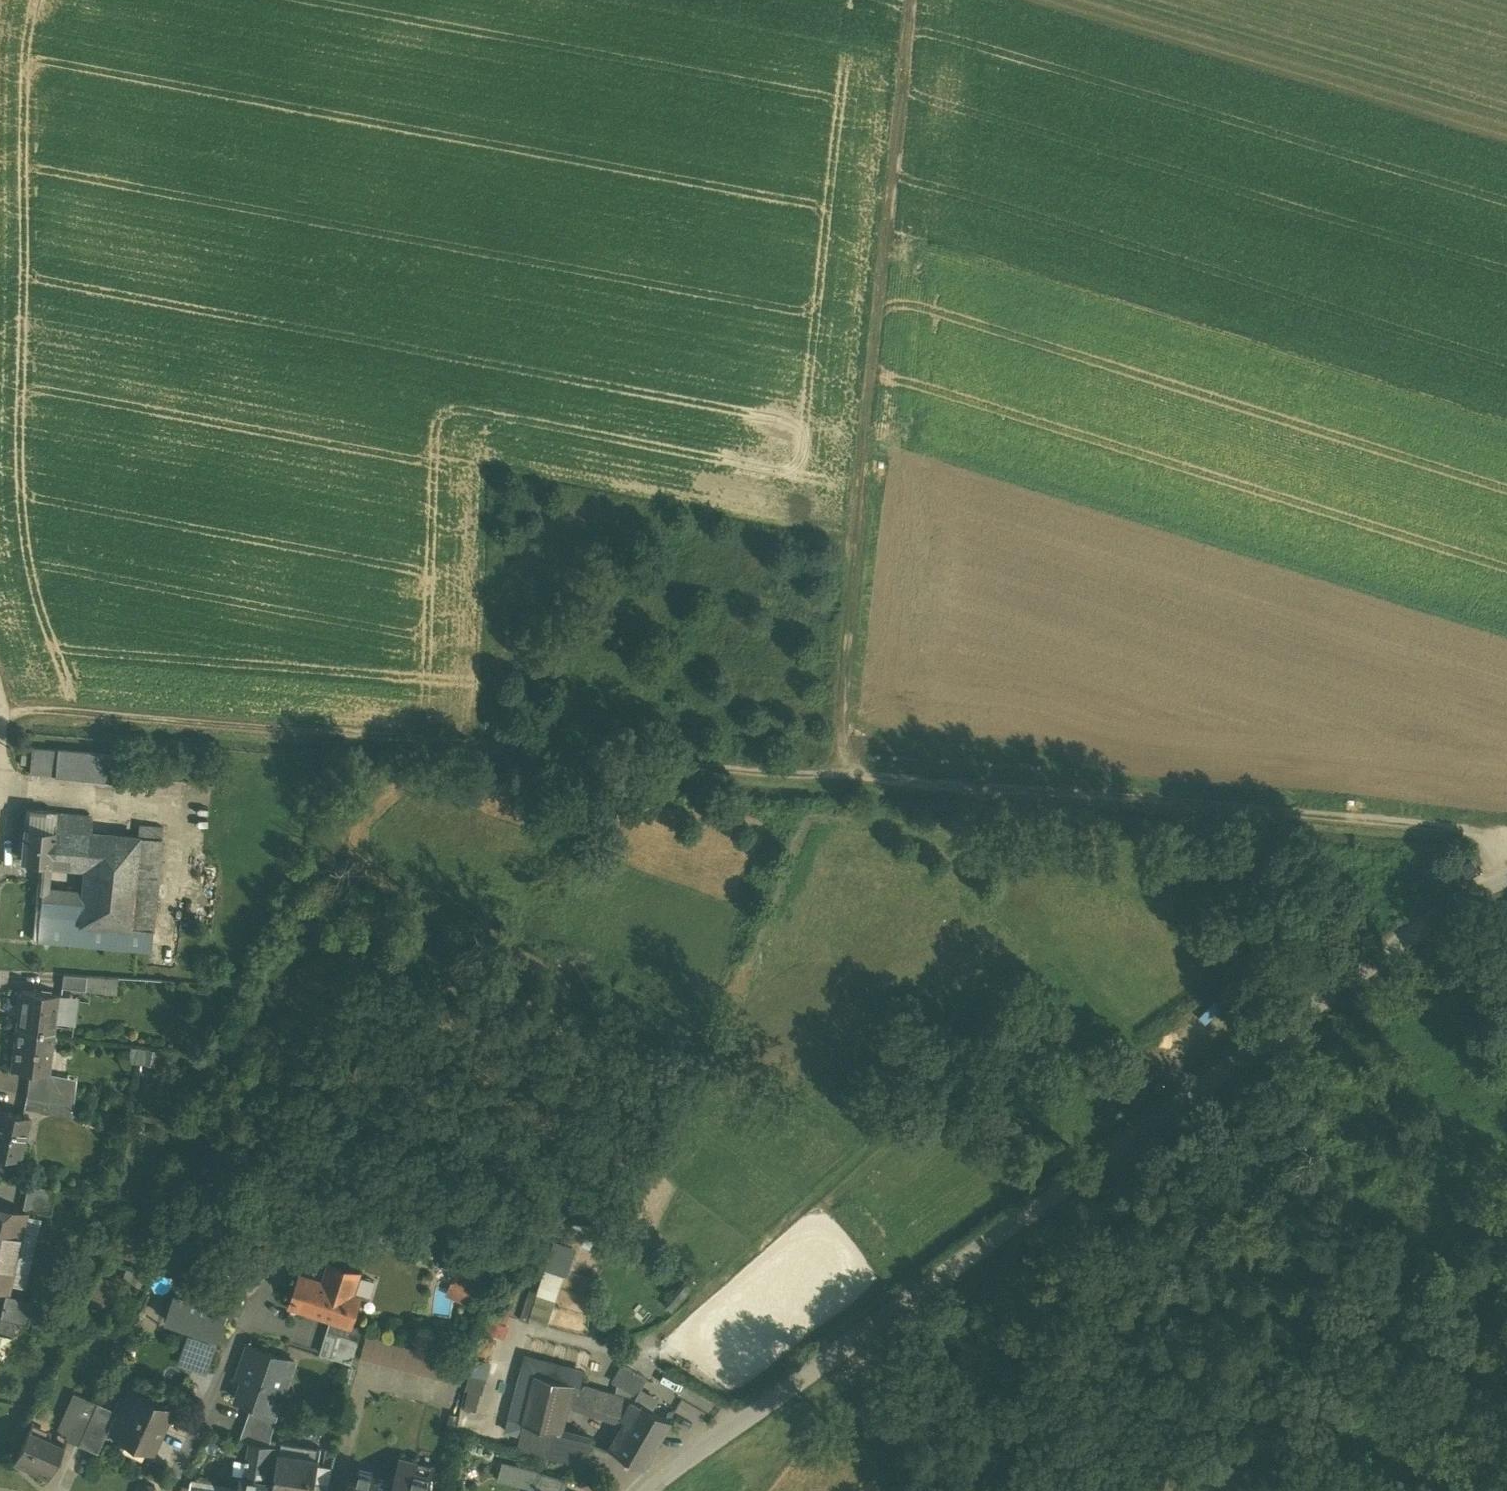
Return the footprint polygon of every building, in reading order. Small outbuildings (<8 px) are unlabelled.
[(57,749),(31,747),(29,773),(54,775),(57,749)] [(116,755),(57,749),(54,775),(114,781),(116,755)] [(56,811),(27,808),(26,826),(54,829),(56,813),(56,811)] [(90,816),(56,813),(54,829),(88,832),(90,816)] [(162,827),(139,825),(138,836),(161,839),(162,827)] [(26,826),(24,826),(21,859),(51,863),(54,829),(26,826)] [(88,832),(54,829),(51,863),(85,867),(88,832)] [(138,836),(88,832),(85,867),(86,867),(81,912),(80,924),(118,927),(129,928),(133,884),(138,836)] [(161,839),(138,836),(133,884),(157,886),(161,839)] [(1470,857),(1462,862),(1467,871),(1476,866),(1470,857)] [(157,886),(133,884),(129,928),(152,930),(153,930),(157,886)] [(60,910),(39,907),(38,920),(59,922),(60,910)] [(81,912),(60,910),(59,922),(80,924),(81,912)] [(59,922),(38,920),(37,941),(79,945),(82,924),(80,924),(59,922)] [(118,927),(82,924),(79,945),(115,948),(115,947),(118,927)] [(129,928),(118,927),(115,947),(150,950),(152,930),(129,928)] [(85,975),(62,974),(60,988),(84,990),(85,975)] [(60,995),(21,990),(16,1028),(52,1033),(54,1021),(57,1022),(60,995)] [(52,1033),(16,1028),(11,1068),(34,1071),(47,1073),(52,1033)] [(131,1046),(130,1060),(151,1061),(152,1046),(131,1046)] [(47,1073),(34,1071),(33,1082),(28,1082),(26,1094),(49,1099),(73,1104),(74,1087),(51,1083),(52,1073),(47,1073)] [(49,1099),(26,1094),(24,1108),(46,1112),(49,1099)] [(0,1109),(0,1154),(18,1158),(28,1116),(0,1109)] [(55,1189),(27,1183),(22,1207),(49,1213),(55,1189)] [(16,1251),(25,1213),(10,1209),(8,1206),(3,1205),(0,1207),(0,1248),(16,1251)] [(552,1239),(537,1298),(527,1295),(522,1316),(552,1324),(572,1244),(552,1239)] [(0,1248),(0,1288),(7,1290),(16,1251),(0,1248)] [(332,1264),(326,1284),(322,1282),(317,1285),(316,1288),(298,1283),(291,1305),(330,1318),(350,1325),(350,1323),(359,1296),(368,1299),(374,1280),(359,1275),(359,1273),(332,1264)] [(455,1271),(445,1293),(465,1301),(475,1279),(455,1271)] [(226,1300),(194,1289),(189,1301),(222,1312),(226,1300)] [(5,1294),(0,1314),(0,1318),(15,1321),(26,1324),(32,1300),(5,1294)] [(189,1301),(174,1295),(167,1318),(196,1328),(194,1335),(189,1334),(179,1362),(206,1371),(216,1343),(208,1340),(210,1333),(219,1336),(226,1314),(222,1312),(189,1301)] [(12,1336),(15,1321),(0,1318),(0,1333),(12,1336)] [(350,1325),(330,1318),(326,1331),(358,1341),(362,1328),(350,1323),(350,1325)] [(491,1318),(488,1331),(505,1336),(509,1324),(491,1318)] [(358,1341),(326,1331),(320,1351),(351,1362),(358,1341)] [(469,1362),(367,1334),(361,1357),(463,1385),(469,1362)] [(294,1360),(249,1345),(241,1368),(247,1370),(237,1398),(252,1404),(274,1411),(275,1409),(283,1385),(280,1384),(283,1376),(288,1378),(294,1360)] [(646,1377),(622,1364),(615,1377),(639,1391),(646,1377)] [(568,1382),(536,1374),(523,1421),(555,1430),(564,1397),(568,1382)] [(632,1399),(568,1382),(564,1397),(624,1413),(632,1399)] [(169,1413),(128,1394),(112,1429),(153,1448),(162,1428),(156,1425),(160,1416),(166,1419),(169,1413)] [(78,1395),(70,1412),(74,1414),(64,1438),(77,1444),(89,1417),(94,1407),(96,1403),(78,1395)] [(624,1413),(621,1417),(630,1422),(640,1403),(636,1401),(632,1399),(624,1413)] [(630,1422),(614,1450),(644,1467),(671,1418),(641,1402),(640,1403),(630,1422)] [(274,1411),(252,1404),(239,1439),(251,1441),(270,1444),(272,1432),(279,1411),(275,1409),(274,1411)] [(113,1415),(94,1407),(89,1417),(109,1425),(113,1415)] [(555,1430),(523,1421),(517,1445),(584,1463),(590,1439),(555,1430)] [(61,1445),(27,1430),(13,1462),(48,1477),(61,1445)] [(321,1446),(281,1440),(279,1452),(280,1452),(319,1458),(321,1446)] [(270,1444),(251,1441),(246,1476),(264,1479),(269,1450),(270,1444)] [(279,1452),(269,1450),(264,1479),(275,1481),(280,1452),(279,1452)] [(280,1452),(275,1481),(274,1490),(314,1490),(319,1458),(280,1452)] [(399,1456),(391,1488),(387,1487),(389,1481),(373,1477),(374,1473),(357,1468),(353,1487),(355,1490),(428,1490),(431,1489),(433,1483),(431,1480),(434,1465),(432,1465),(431,1469),(416,1465),(417,1461),(399,1456)] [(543,1471),(503,1460),(499,1477),(535,1486),(543,1471)] [(543,1471),(535,1486),(544,1490),(561,1490),(568,1478),(543,1471)] [(240,1475),(238,1487),(238,1490),(274,1490),(275,1481),(264,1479),(246,1476),(240,1475)] [(191,1480),(189,1490),(238,1490),(238,1487),(191,1480)]
